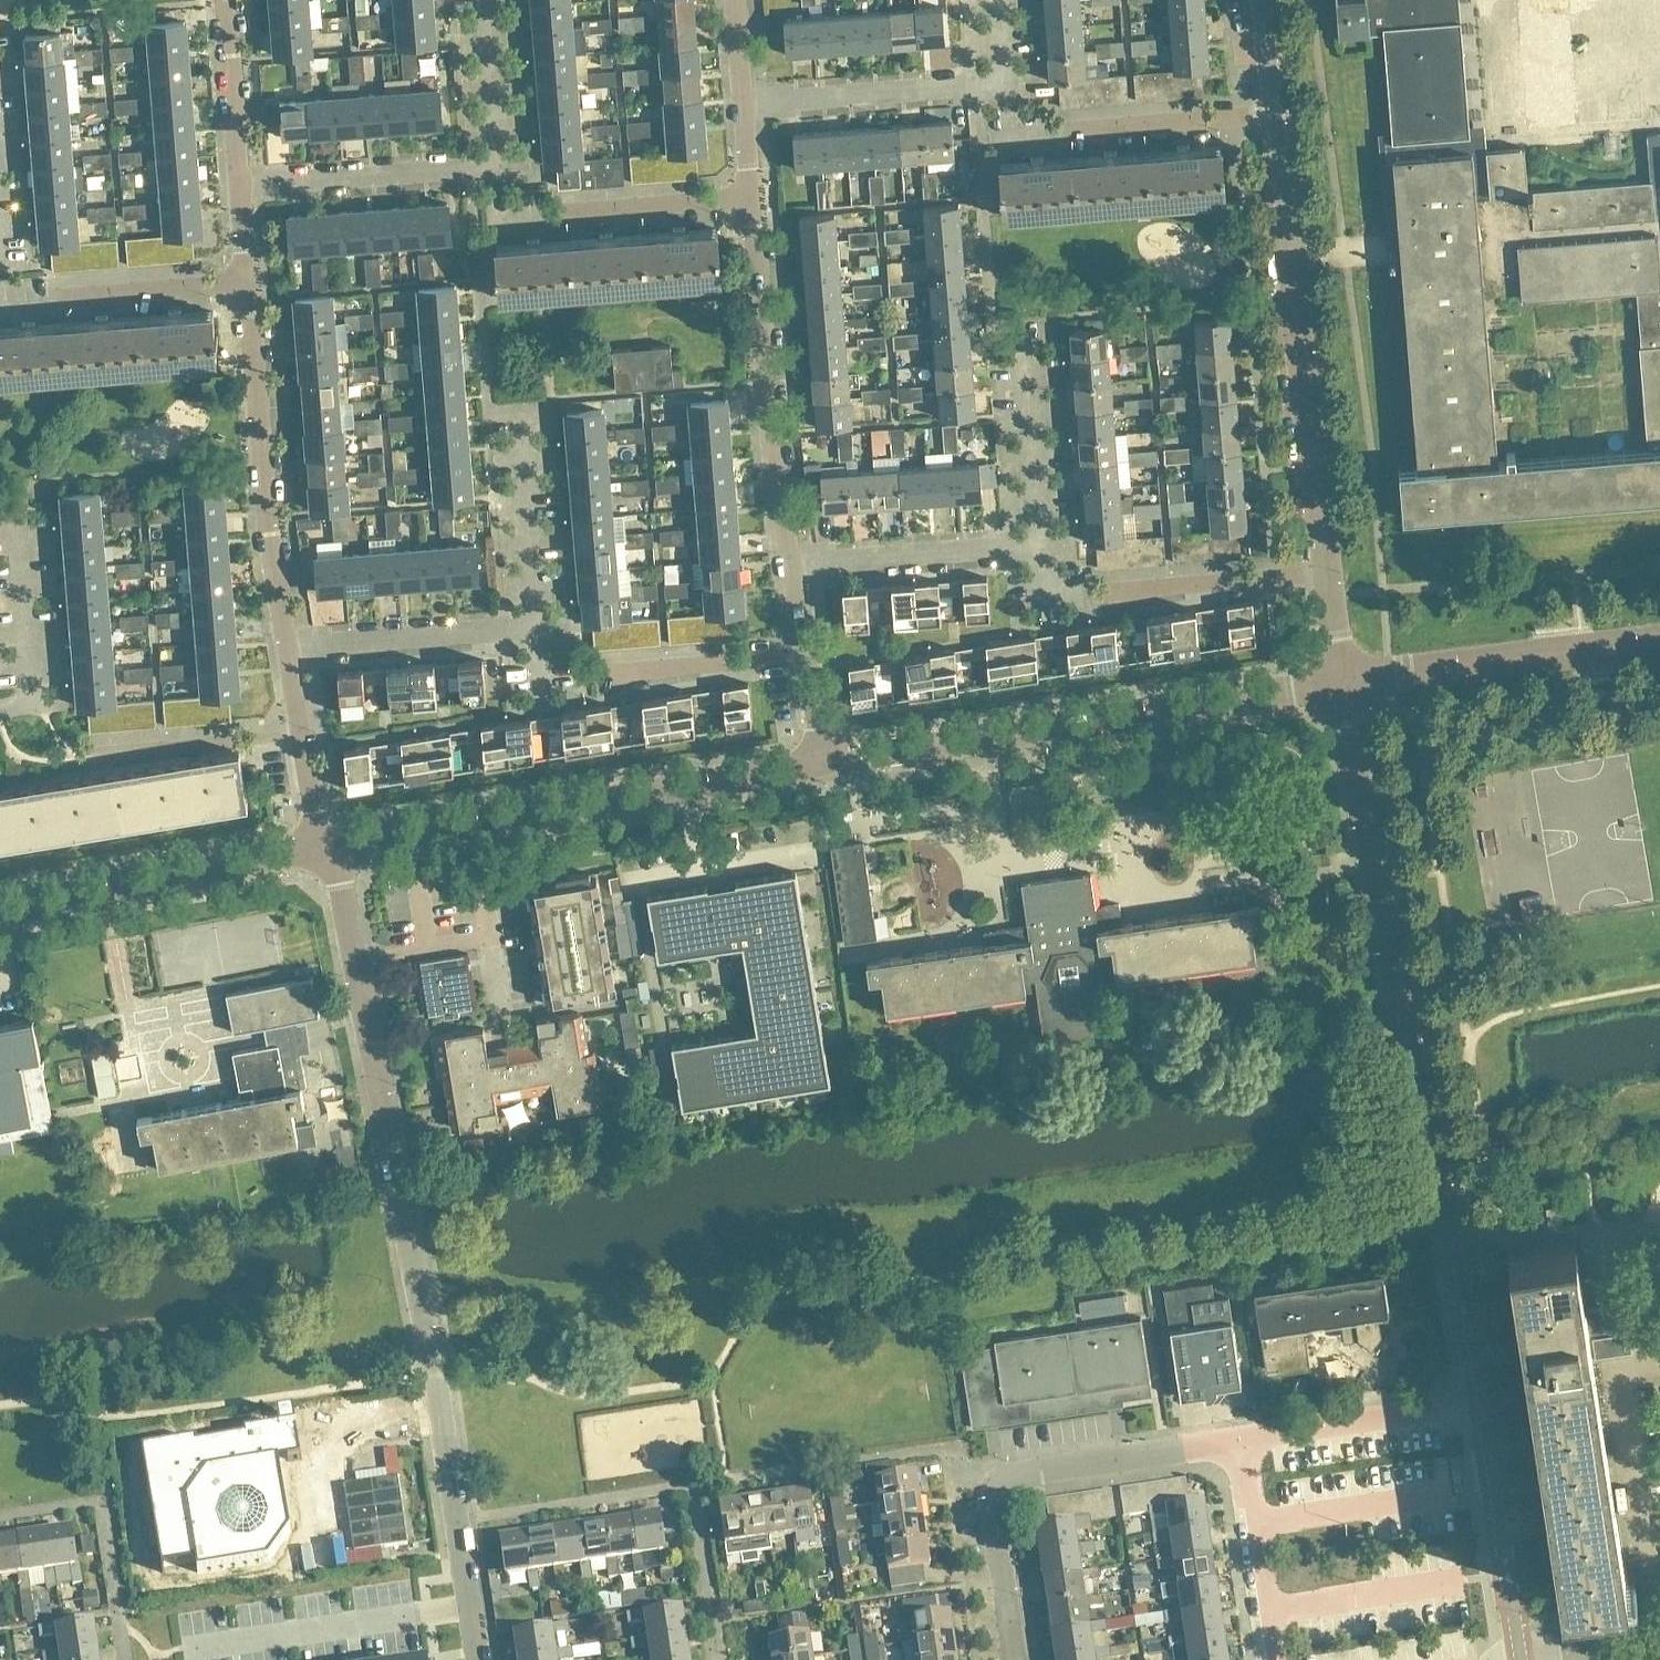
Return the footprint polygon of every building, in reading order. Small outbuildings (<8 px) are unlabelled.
[(309,26),(307,0),(273,3),(275,29),(309,26)] [(358,16),(368,15),(367,0),(357,0),(358,16)] [(431,0),(397,0),(398,19),(433,16),(431,0)] [(693,0),(658,0),(660,22),(695,19),(693,0)] [(1080,14),(1079,0),(1044,3),(1046,29),(1081,26),(1080,14)] [(1204,0),(1168,0),(1170,19),(1206,16),(1204,0)] [(1402,518),(1659,498),(1659,134),(1646,135),(1650,182),(1533,190),(1532,190),(1527,190),(1524,148),(1469,152),(1468,136),(1470,136),(1459,0),(1351,0),(1336,1),(1339,37),(1369,36),(1383,34),(1391,132),(1378,133),(1389,265),(1402,264),(1418,468),(1399,470),(1402,518)] [(582,2),(569,3),(534,6),(536,32),(571,30),(571,26),(584,25),(582,2)] [(945,43),(942,7),(916,10),(918,45),(945,43)] [(918,45),(916,10),(889,12),(892,47),(918,45)] [(892,47),(889,12),(863,14),(866,49),(892,47)] [(373,21),(373,14),(368,15),(358,16),(359,29),(370,28),(370,21),(373,21)] [(385,27),(384,14),(373,14),(373,21),(370,21),(370,28),(385,27)] [(866,49),(863,14),(837,16),(840,51),(866,49)] [(350,30),(349,16),(334,18),(335,24),(338,24),(338,31),(350,30)] [(435,41),(433,16),(398,19),(400,44),(400,46),(436,43),(436,41),(435,41)] [(840,51),(837,16),(811,18),(814,53),(840,51)] [(1208,43),(1206,16),(1170,19),(1172,45),(1208,43)] [(646,29),(645,17),(631,18),(631,24),(634,24),(635,30),(646,29)] [(335,24),(334,18),(322,19),(323,32),(338,31),(338,24),(335,24)] [(631,24),(631,18),(619,19),(620,32),(635,30),(634,24),(631,24)] [(814,53),(811,18),(784,20),(787,56),(814,53)] [(61,33),(60,33),(59,19),(35,21),(36,35),(26,35),(29,62),(63,59),(61,33)] [(697,46),(695,19),(660,22),(662,48),(697,46)] [(611,32),(610,20),(599,21),(599,27),(596,27),(596,34),(611,32)] [(599,27),(599,21),(584,22),(584,25),(585,35),(596,34),(596,27),(599,27)] [(187,49),(184,22),(150,25),(152,52),(187,49)] [(312,51),(309,26),(275,29),(277,54),(276,54),(277,56),(312,53),(312,51)] [(1084,53),(1081,26),(1046,29),(1048,56),(1084,53)] [(573,56),(571,30),(536,32),(538,59),(573,56)] [(617,39),(609,39),(610,52),(618,51),(617,39)] [(1160,53),(1159,40),(1146,41),(1147,54),(1160,53)] [(1147,54),(1146,41),(1132,42),(1133,55),(1147,54)] [(1124,56),(1123,43),(1110,44),(1111,57),(1124,56)] [(1210,69),(1208,43),(1172,45),(1174,72),(1175,72),(1188,71),(1201,70),(1210,69)] [(1111,57),(1110,44),(1096,45),(1097,58),(1111,57)] [(139,59),(138,46),(126,47),(127,54),(124,54),(124,61),(139,59)] [(699,72),(697,46),(662,48),(664,75),(699,72)] [(127,54),(126,47),(111,49),(112,62),(124,61),(124,54),(127,54)] [(103,62),(102,49),(88,51),(88,57),(91,57),(92,63),(103,62)] [(189,75),(187,49),(152,52),(154,78),(189,75)] [(88,57),(88,51),(76,51),(77,64),(92,63),(91,57),(88,57)] [(417,63),(416,52),(403,52),(404,67),(411,67),(411,64),(417,63)] [(1086,80),(1084,53),(1048,56),(1051,82),(1059,82),(1072,81),(1086,80)] [(611,54),(600,54),(601,68),(612,67),(611,54)] [(364,68),(363,56),(350,57),(351,72),(358,71),(358,68),(364,68)] [(575,82),(573,56),(538,59),(540,85),(575,82)] [(65,86),(63,59),(29,62),(31,88),(65,86)] [(311,72),(310,60),(297,61),(298,76),(305,76),(305,73),(311,72)] [(418,78),(417,63),(411,64),(411,67),(404,67),(405,79),(418,78)] [(351,72),(352,83),(359,83),(365,82),(364,68),(358,68),(358,71),(351,72)] [(651,83),(650,70),(635,71),(636,77),(639,77),(639,84),(651,83)] [(1204,97),(1201,70),(1188,71),(1190,98),(1204,97)] [(636,77),(635,71),(624,72),(625,85),(639,84),(639,77),(636,77)] [(1190,98),(1188,71),(1175,72),(1177,99),(1190,98)] [(313,87),(311,72),(305,73),(305,76),(298,76),(299,88),(313,87)] [(701,98),(699,72),(664,75),(667,101),(701,98)] [(1177,99),(1175,72),(1174,72),(1162,73),(1164,100),(1177,99)] [(616,86),(614,73),(603,74),(603,80),(600,80),(601,87),(616,86)] [(1164,100),(1162,73),(1148,74),(1151,102),(1164,100)] [(603,80),(603,74),(588,75),(589,88),(601,87),(600,80),(603,80)] [(1151,102),(1148,74),(1135,76),(1137,103),(1151,102)] [(191,102),(189,75),(154,78),(156,104),(191,102)] [(1128,103),(1126,76),(1112,77),(1114,104),(1128,103)] [(1114,104),(1112,77),(1099,79),(1101,105),(1114,104)] [(1101,105),(1099,79),(1086,80),(1088,106),(1101,105)] [(1088,106),(1086,80),(1072,81),(1075,108),(1088,106)] [(1075,108),(1072,81),(1059,82),(1061,109),(1075,108)] [(577,108),(575,82),(540,85),(542,111),(577,108)] [(363,132),(360,97),(359,83),(352,83),(333,85),(334,99),(337,134),(363,132)] [(67,112),(65,86),(31,88),(33,115),(67,112)] [(442,126),(439,89),(437,89),(437,91),(413,93),(415,127),(440,125),(440,126),(442,126)] [(415,127),(413,93),(395,94),(386,95),(389,129),(415,127)] [(389,129),(386,95),(360,97),(363,132),(389,129)] [(703,124),(701,98),(667,101),(669,127),(703,124)] [(144,112),(143,99),(131,100),(131,106),(128,106),(129,113),(144,112)] [(337,134),(334,99),(308,101),(310,136),(337,134)] [(131,106),(131,100),(116,101),(117,114),(129,113),(128,106),(131,106)] [(310,136),(308,101),(282,103),(282,102),(281,102),(284,139),(285,139),(285,138),(310,136)] [(108,115),(107,102),(92,103),(93,109),(96,109),(96,115),(108,115)] [(193,128),(191,102),(156,104),(158,131),(193,128)] [(93,109),(92,103),(81,104),(82,117),(96,115),(96,109),(93,109)] [(579,135),(577,108),(542,111),(544,138),(579,135)] [(70,138),(67,112),(33,115),(35,141),(70,138)] [(655,135),(654,122),(640,123),(640,130),(643,129),(644,136),(655,135)] [(955,157),(952,122),(925,124),(928,160),(955,157)] [(640,130),(640,123),(628,124),(629,137),(644,136),(643,129),(640,130)] [(705,151),(703,124),(669,127),(671,154),(684,153),(697,152),(705,151)] [(928,160),(925,124),(898,126),(901,162),(928,160)] [(620,138),(619,125),(607,126),(607,132),(604,133),(605,139),(620,138)] [(607,132),(607,126),(592,127),(593,140),(605,139),(604,133),(607,132)] [(901,162),(898,126),(872,128),(875,164),(901,162)] [(195,154),(193,128),(158,131),(160,157),(195,154)] [(875,164),(872,128),(846,131),(849,166),(875,164)] [(849,166),(846,131),(819,133),(822,168),(849,166)] [(822,168),(819,133),(792,135),(795,170),(822,168)] [(579,135),(544,138),(547,165),(558,164),(579,162),(582,161),(579,135)] [(72,164),(70,138),(35,141),(37,167),(72,164)] [(1147,154),(1151,205),(1225,199),(1222,157),(1221,148),(1190,151),(1190,146),(1177,147),(1178,152),(1147,154)] [(148,164),(147,151),(135,152),(135,159),(132,159),(133,165),(148,164)] [(135,159),(135,152),(120,153),(121,166),(133,165),(132,159),(135,159)] [(698,179),(697,152),(684,153),(685,180),(698,179)] [(1151,205),(1147,154),(1117,156),(1116,152),(1104,153),(1104,158),(1074,160),(1078,211),(1151,205)] [(685,180),(684,153),(671,154),(672,181),(685,180)] [(112,167),(111,154),(97,155),(97,162),(100,162),(100,168),(112,167)] [(197,180),(195,154),(160,157),(162,183),(197,180)] [(672,181),(671,154),(657,155),(659,182),(672,181)] [(97,162),(97,155),(85,156),(86,169),(100,168),(100,162),(97,162)] [(659,182),(657,155),(644,156),(646,183),(659,182)] [(646,183),(644,156),(631,157),(633,184),(646,183)] [(579,188),(624,185),(621,158),(613,159),(582,161),(579,162),(581,186),(579,186),(579,188)] [(1078,211),(1074,160),(1044,162),(1043,158),(1031,159),(1031,164),(1000,166),(1002,189),(999,189),(1000,194),(1002,194),(1004,217),(1078,211)] [(581,186),(579,162),(558,164),(560,188),(579,186),(581,186)] [(85,187),(83,164),(72,165),(72,164),(37,167),(39,193),(74,190),(74,188),(85,187)] [(134,173),(120,174),(121,187),(134,186),(134,173)] [(936,186),(935,173),(922,174),(923,187),(936,186)] [(884,190),(882,177),(869,178),(870,191),(884,190)] [(199,207),(197,180),(162,183),(164,209),(199,207)] [(831,194),(830,181),(817,182),(818,195),(831,194)] [(937,198),(936,186),(923,187),(924,199),(937,198)] [(76,216),(74,190),(39,193),(41,218),(41,219),(76,216)] [(885,203),(884,190),(870,191),(871,204),(885,203)] [(832,207),(831,194),(818,195),(819,208),(832,207)] [(152,217),(151,203),(139,204),(140,211),(137,211),(137,218),(152,217)] [(450,239),(448,203),(447,203),(447,205),(421,207),(423,241),(448,239),(450,239)] [(140,211),(139,204),(124,206),(125,218),(125,219),(137,218),(137,211),(140,211)] [(961,232),(960,218),(959,205),(924,208),(924,218),(925,235),(961,232)] [(116,218),(115,206),(101,208),(101,214),(104,214),(104,221),(116,220),(116,218)] [(201,234),(199,207),(164,209),(166,236),(179,235),(192,234),(201,234)] [(423,241),(421,207),(394,209),(397,243),(423,241)] [(101,214),(101,208),(89,209),(90,218),(90,222),(104,221),(104,214),(101,214)] [(397,243),(394,209),(368,211),(371,245),(372,259),(378,258),(377,245),(397,243)] [(371,245),(368,211),(342,213),(345,247),(371,245)] [(345,247),(342,213),(315,215),(318,249),(345,247)] [(836,241),(835,218),(834,214),(799,217),(801,244),(836,241)] [(289,218),(291,252),(293,252),(293,251),(296,251),(298,285),(311,283),(309,256),(302,257),(302,251),(318,249),(315,215),(291,217),(291,216),(289,216),(289,218)] [(64,244),(77,243),(76,216),(41,219),(43,246),(51,245),(64,244)] [(912,241),(911,228),(898,229),(899,243),(912,241)] [(899,243),(898,229),(885,230),(886,244),(899,243)] [(721,276),(718,242),(717,230),(643,236),(647,287),(721,281),(721,276)] [(877,244),(876,231),(863,232),(864,245),(877,244)] [(864,245),(863,232),(850,233),(851,246),(864,245)] [(963,258),(961,232),(925,235),(928,261),(963,258)] [(194,261),(192,234),(179,235),(181,262),(194,261)] [(181,262),(179,235),(166,236),(168,263),(181,262)] [(168,263),(166,236),(153,237),(155,264),(168,263)] [(647,287),(643,236),(570,241),(574,293),(647,287)] [(155,264),(153,237),(140,238),(142,265),(155,264)] [(142,265),(140,238),(127,239),(129,266),(142,265)] [(119,267),(117,240),(104,241),(106,268),(119,267)] [(106,268),(104,241),(91,242),(93,269),(106,268)] [(574,293),(570,241),(496,247),(497,270),(495,270),(496,276),(498,276),(500,299),(574,293)] [(839,267),(836,241),(801,244),(804,270),(839,267)] [(93,269),(91,242),(77,243),(80,270),(93,269)] [(80,270),(77,243),(64,244),(66,271),(80,270)] [(66,271),(64,244),(51,245),(53,272),(66,271)] [(432,265),(432,254),(418,255),(420,269),(426,269),(426,266),(432,265)] [(876,254),(859,256),(860,265),(877,264),(876,254)] [(379,270),(378,258),(372,259),(365,259),(366,274),(373,273),(372,270),(379,270)] [(965,284),(963,258),(928,261),(930,287),(965,284)] [(326,274),(325,263),(312,264),(313,278),(320,278),(319,275),(326,274)] [(878,264),(866,265),(867,276),(879,275),(878,264)] [(434,280),(432,265),(426,266),(426,269),(420,269),(421,281),(434,280)] [(841,293),(839,267),(804,270),(806,296),(841,293)] [(380,284),(379,270),(372,270),(373,273),(366,274),(367,285),(380,284)] [(320,278),(313,278),(314,290),(327,289),(326,274),(319,275),(320,278)] [(917,294),(916,281),(902,282),(903,295),(917,294)] [(903,295),(902,282),(889,283),(890,296),(903,295)] [(881,297),(880,284),(867,285),(868,298),(881,297)] [(967,310),(965,284),(930,287),(932,313),(967,310)] [(868,298),(867,285),(854,286),(855,299),(868,298)] [(456,313),(454,289),(454,288),(454,287),(418,290),(418,291),(419,291),(421,316),(456,313)] [(843,320),(841,293),(806,296),(808,323),(843,320)] [(332,324),(330,299),(331,299),(331,297),(295,300),(295,302),(296,302),(298,327),(332,324)] [(969,337),(967,310),(932,313),(934,339),(969,337)] [(408,324),(407,311),(395,312),(396,318),(393,318),(393,325),(408,324)] [(396,318),(395,312),(380,313),(381,326),(393,325),(393,318),(396,318)] [(216,364),(214,340),(218,340),(217,335),(214,335),(213,318),(212,313),(138,318),(142,369),(216,364)] [(458,340),(456,313),(421,316),(423,343),(458,340)] [(372,327),(371,314),(357,315),(357,321),(360,321),(361,328),(372,327)] [(357,321),(357,315),(345,316),(347,329),(361,328),(360,321),(357,321)] [(142,369),(138,318),(65,324),(69,375),(142,369)] [(1108,357),(1106,330),(1105,318),(1086,319),(1087,332),(1071,333),(1073,360),(1108,357)] [(845,346),(843,320),(808,323),(810,349),(845,346)] [(1232,347),(1230,320),(1194,323),(1197,350),(1232,347)] [(65,324),(0,329),(0,381),(69,375),(65,324)] [(334,350),(332,324),(298,327),(300,353),(334,350)] [(391,331),(382,331),(383,345),(392,344),(391,331)] [(921,346),(920,333),(907,335),(908,347),(921,346)] [(908,347),(907,335),(893,336),(894,348),(908,347)] [(886,349),(885,336),(871,337),(872,350),(886,349)] [(861,371),(859,351),(872,350),(871,337),(858,338),(859,345),(845,346),(810,349),(812,375),(847,372),(861,371)] [(971,363),(969,337),(934,339),(936,365),(971,363)] [(460,366),(458,340),(423,343),(425,369),(460,366)] [(674,384),(671,345),(613,350),(616,380),(616,389),(674,384)] [(1184,357),(1183,345),(1170,346),(1171,358),(1184,357)] [(1171,358),(1170,346),(1157,347),(1158,359),(1171,358)] [(1235,373),(1232,347),(1197,350),(1199,376),(1235,373)] [(1148,360),(1147,348),(1134,349),(1135,361),(1148,360)] [(1135,361),(1134,349),(1120,350),(1121,362),(1135,361)] [(336,377),(334,350),(300,353),(302,379),(336,377)] [(1110,383),(1108,357),(1073,360),(1076,386),(1110,383)] [(412,376),(411,363),(399,364),(400,370),(397,371),(397,377),(412,376)] [(973,389),(971,363),(936,365),(938,392),(973,389)] [(400,370),(399,364),(385,365),(386,378),(397,377),(397,371),(400,370)] [(377,379),(376,366),(361,367),(362,374),(365,373),(365,380),(377,379)] [(462,392),(460,366),(425,369),(428,395),(462,392)] [(362,374),(361,367),(350,368),(351,381),(365,380),(365,373),(362,374)] [(849,398),(847,372),(812,375),(814,401),(849,398)] [(1237,400),(1235,373),(1199,376),(1201,403),(1237,400)] [(338,403),(336,377),(302,379),(304,405),(338,403)] [(1113,410),(1110,383),(1076,386),(1078,412),(1113,410)] [(925,399),(924,386),(911,387),(912,400),(925,399)] [(912,400),(911,387),(897,388),(898,401),(912,400)] [(890,402),(889,389),(876,390),(877,403),(890,402)] [(975,416),(973,389),(938,392),(940,418),(975,416)] [(877,403),(876,390),(862,391),(863,404),(877,403)] [(464,418),(462,392),(428,395),(430,421),(464,418)] [(1188,409),(1187,397),(1174,398),(1175,410),(1188,409)] [(851,425),(849,398),(814,401),(817,428),(851,425)] [(1175,410),(1174,398),(1161,399),(1162,411),(1175,410)] [(1152,412),(1152,400),(1138,401),(1139,413),(1152,412)] [(1239,426),(1237,400),(1201,403),(1203,429),(1239,426)] [(728,428),(726,401),(691,403),(693,430),(728,428)] [(1139,413),(1138,401),(1125,402),(1126,414),(1139,413)] [(340,429),(338,403),(304,405),(306,432),(340,429)] [(1115,436),(1113,410),(1078,412),(1080,439),(1115,436)] [(605,437),(602,411),(567,413),(570,440),(605,437)] [(417,428),(415,415),(404,416),(404,423),(401,423),(402,430),(417,428)] [(404,423),(404,416),(389,418),(390,431),(402,430),(401,423),(404,423)] [(381,431),(380,418),(366,419),(366,426),(369,426),(370,432),(381,431)] [(466,445),(464,418),(430,421),(432,447),(466,445)] [(366,426),(366,419),(354,420),(355,433),(370,432),(369,426),(366,426)] [(680,438),(679,424),(668,425),(668,432),(665,432),(666,439),(680,438)] [(668,432),(668,425),(653,427),(654,440),(666,439),(665,432),(668,432)] [(957,438),(956,425),(942,426),(943,439),(957,438)] [(1241,452),(1239,426),(1203,429),(1205,455),(1241,452)] [(645,441),(644,428),(629,429),(630,435),(633,435),(633,442),(645,441)] [(730,454),(728,428),(693,430),(695,457),(730,454)] [(342,455),(340,429),(306,432),(308,458),(342,455)] [(630,435),(629,429),(617,430),(618,443),(633,442),(633,435),(630,435)] [(904,443),(903,429),(890,430),(891,444),(904,443)] [(972,430),(962,431),(962,440),(973,439),(972,430)] [(851,447),(850,433),(837,434),(838,448),(851,447)] [(1117,462),(1115,436),(1080,439),(1082,465),(1117,462)] [(607,464),(605,437),(570,440),(572,466),(607,464)] [(957,452),(957,438),(943,439),(944,452),(957,452)] [(905,456),(904,443),(891,444),(892,457),(905,456)] [(469,471),(466,445),(432,447),(434,474),(469,471)] [(852,460),(851,447),(838,448),(839,461),(852,460)] [(1193,462),(1192,449),(1178,450),(1179,463),(1193,462)] [(1179,463),(1178,450),(1165,451),(1166,464),(1179,463)] [(1156,465),(1156,452),(1142,453),(1143,466),(1156,465)] [(1243,479),(1241,452),(1205,455),(1207,481),(1243,479)] [(1143,466),(1142,453),(1129,454),(1130,467),(1143,466)] [(732,480),(730,454),(695,457),(697,483),(732,480)] [(345,481),(342,455),(308,458),(310,484),(345,481)] [(1119,488),(1117,462),(1082,465),(1084,491),(1119,488)] [(609,490),(607,464),(572,466),(574,493),(609,490)] [(819,464),(804,465),(805,473),(820,472),(820,467),(819,464)] [(982,499),(979,464),(952,466),(955,501),(982,499)] [(955,501),(952,466),(926,468),(929,503),(955,501)] [(421,481),(420,468),(408,469),(408,476),(406,476),(406,482),(421,481)] [(929,503),(926,468),(900,470),(902,505),(929,503)] [(408,476),(408,469),(393,470),(394,483),(406,482),(406,476),(408,476)] [(902,505),(900,470),(873,472),(876,507),(902,505)] [(385,484),(384,471),(370,472),(370,479),(373,479),(374,485),(385,484)] [(471,496),(469,471),(434,474),(436,499),(435,499),(435,501),(471,498),(471,496)] [(370,479),(370,472),(369,472),(359,473),(360,486),(374,485),(373,479),(370,479)] [(876,507),(873,472),(847,474),(850,509),(876,507)] [(850,509),(847,474),(820,476),(823,511),(850,509)] [(684,490),(683,477),(672,478),(672,485),(669,485),(670,491),(684,490)] [(672,485),(672,478),(657,480),(658,492),(670,491),(669,485),(672,485)] [(1245,505),(1243,479),(1207,481),(1209,508),(1245,505)] [(735,506),(732,480),(697,483),(699,509),(735,506)] [(347,506),(345,481),(310,484),(312,510),(311,510),(311,511),(348,508),(347,506)] [(637,488),(636,481),(622,483),(623,495),(634,494),(634,488),(637,488)] [(649,493),(648,481),(636,481),(637,488),(634,488),(634,494),(649,493)] [(223,510),(220,483),(185,486),(187,513),(223,510)] [(1121,515),(1119,488),(1084,491),(1086,517),(1121,515)] [(611,516),(609,490),(574,493),(576,519),(611,516)] [(100,520),(98,493),(62,496),(64,523),(100,520)] [(1197,514),(1196,501),(1182,503),(1184,516),(1197,514)] [(1184,516),(1182,503),(1169,504),(1170,517),(1184,516)] [(1161,518),(1160,504),(1147,505),(1148,519),(1161,518)] [(1148,519),(1147,505),(1134,506),(1135,520),(1148,519)] [(1247,532),(1245,505),(1209,508),(1211,535),(1225,534),(1238,532),(1247,532)] [(737,533),(735,506),(699,509),(701,535),(737,533)] [(175,520),(174,507),(162,508),(162,515),(159,515),(160,521),(175,520)] [(453,518),(452,507),(439,508),(440,523),(446,522),(446,519),(453,518)] [(994,508),(985,507),(985,531),(993,531),(994,508)] [(162,515),(162,508),(147,510),(148,522),(160,521),(159,515),(162,515)] [(225,536),(223,510),(187,513),(190,539),(225,536)] [(140,523),(139,511),(124,512),(125,518),(128,518),(128,524),(140,523)] [(399,523),(398,511),(385,512),(387,527),(393,526),(393,523),(399,523)] [(125,518),(124,512),(113,513),(114,525),(128,524),(128,518),(125,518)] [(1123,541),(1121,515),(1086,517),(1088,544),(1096,543),(1110,542),(1123,541)] [(346,527),(345,516),(332,517),(334,531),(340,531),(340,528),(346,527)] [(613,543),(611,516),(576,519),(578,545),(613,543)] [(454,533),(453,518),(446,519),(446,522),(440,523),(441,534),(454,533)] [(102,546),(100,520),(64,523),(67,549),(102,546)] [(309,520),(297,521),(298,530),(310,529),(309,520)] [(401,537),(399,523),(393,523),(393,526),(387,527),(388,539),(394,538),(401,537)] [(347,542),(346,527),(340,528),(340,531),(334,531),(334,543),(347,542)] [(689,543),(688,530),(676,531),(676,537),(673,538),(674,544),(689,543)] [(676,537),(676,531),(661,532),(662,545),(674,544),(673,538),(676,537)] [(1240,559),(1238,532),(1225,534),(1227,560),(1240,559)] [(653,546),(652,533),(638,534),(638,540),(641,540),(642,547),(653,546)] [(739,559),(737,533),(701,535),(704,562),(739,559)] [(638,540),(638,534),(626,535),(627,548),(642,547),(641,540),(638,540)] [(1227,560),(1225,534),(1211,535),(1214,561),(1227,560)] [(1214,561),(1211,535),(1198,536),(1201,562),(1214,561)] [(227,563),(225,536),(190,539),(192,566),(227,563)] [(1201,562),(1198,536),(1185,537),(1187,563),(1201,562)] [(424,584),(422,550),(407,551),(406,537),(401,537),(394,538),(395,552),(398,586),(424,584)] [(1187,563),(1185,537),(1172,537),(1174,564),(1187,563)] [(1165,565),(1162,538),(1149,539),(1151,566),(1165,565)] [(1151,566),(1149,539),(1136,540),(1138,567),(1151,566)] [(1138,567),(1136,540),(1123,541),(1125,568),(1138,567)] [(1125,568),(1123,541),(1110,542),(1112,569),(1125,568)] [(1112,569),(1110,542),(1096,543),(1098,570),(1112,569)] [(615,569),(613,543),(578,545),(580,572),(615,569)] [(478,581),(475,545),(473,545),(473,546),(448,548),(451,582),(476,580),(476,581),(478,581)] [(104,573),(102,546),(67,549),(69,575),(104,573)] [(451,582),(448,548),(422,550),(424,584),(451,582)] [(398,586),(395,552),(369,554),(372,589),(398,586)] [(372,589),(369,554),(343,556),(346,591),(372,589)] [(346,591),(343,556),(317,558),(316,558),(319,594),(320,594),(320,593),(346,591)] [(741,585),(739,559),(704,562),(706,588),(741,585)] [(179,573),(178,560),(166,561),(167,567),(164,567),(164,574),(179,573)] [(167,567),(166,561),(151,562),(153,575),(164,574),(164,567),(167,567)] [(144,576),(143,563),(129,564),(129,570),(132,570),(132,577),(144,576)] [(229,589),(227,563),(192,566),(194,592),(229,589)] [(129,570),(129,564),(117,564),(118,578),(132,577),(132,570),(129,570)] [(617,595),(615,569),(580,572),(582,598),(617,595)] [(106,599),(104,573),(69,575),(71,602),(106,599)] [(990,618),(987,577),(963,579),(963,580),(951,581),(952,594),(964,593),(966,620),(990,618)] [(941,622),(939,595),(952,594),(951,581),(938,582),(938,581),(915,583),(918,624),(941,622)] [(693,596),(692,582),(680,583),(680,590),(678,590),(678,597),(693,596)] [(680,590),(680,583),(665,584),(666,598),(678,597),(678,590),(680,590)] [(918,624),(915,583),(891,585),(891,586),(879,587),(880,600),(892,599),(894,626),(918,624)] [(743,612),(741,585),(706,588),(708,615),(721,614),(734,613),(743,612)] [(657,599),(656,586),(642,587),(642,593),(645,593),(646,599),(657,599)] [(642,593),(642,587),(630,588),(631,601),(646,599),(645,593),(642,593)] [(870,628),(868,601),(880,600),(879,587),(867,588),(867,587),(842,589),(845,630),(870,628)] [(231,615),(229,589),(194,592),(196,618),(231,615)] [(593,624),(606,623),(619,622),(617,595),(582,598),(584,625),(593,624)] [(108,625),(106,599),(71,602),(73,628),(108,625)] [(1256,641),(1252,600),(1227,604),(1227,605),(1211,608),(1213,619),(1228,616),(1230,645),(1256,641)] [(1199,650),(1197,622),(1213,619),(1211,608),(1196,610),(1171,614),(1178,654),(1199,650)] [(183,625),(182,613),(171,614),(171,620),(168,620),(169,627),(183,625)] [(736,639),(734,613),(721,614),(723,640),(736,639)] [(171,620),(171,614),(156,615),(157,627),(169,627),(168,620),(171,620)] [(723,640),(721,614),(708,615),(710,641),(723,640)] [(1178,654),(1171,614),(1146,618),(1147,618),(1131,621),(1133,632),(1148,630),(1150,658),(1178,654)] [(148,628),(147,615),(133,616),(133,623),(136,623),(137,629),(148,628)] [(234,641),(231,615),(196,618),(198,644),(234,641)] [(710,641),(708,615),(694,616),(696,642),(710,641)] [(133,623),(133,616),(121,617),(122,630),(137,629),(136,623),(133,623)] [(696,642),(694,616),(681,617),(683,644),(696,642)] [(683,644),(681,617),(668,618),(670,645),(683,644)] [(661,645),(659,619),(645,620),(648,646),(661,645)] [(648,646),(645,620),(632,621),(635,647),(648,646)] [(635,647),(632,621),(619,622),(621,648),(635,647)] [(1119,664),(1116,635),(1133,632),(1131,621),(1115,624),(1115,623),(1091,627),(1097,667),(1119,664)] [(621,648),(619,622),(606,623),(608,649),(621,648)] [(608,649),(606,623),(593,624),(594,640),(595,650),(608,649)] [(110,651),(108,625),(73,628),(75,654),(110,651)] [(1097,667),(1091,627),(1066,631),(1066,632),(1050,634),(1052,645),(1067,643),(1070,672),(1097,667)] [(1038,677),(1036,648),(1052,645),(1050,634),(1035,637),(1035,636),(1010,640),(1017,680),(1038,677)] [(1017,680),(1010,640),(986,644),(986,645),(970,647),(972,658),(987,656),(989,685),(1017,680)] [(236,668),(234,641),(198,644),(200,670),(236,668)] [(958,690),(955,661),(972,658),(970,647),(954,650),(954,649),(930,653),(936,693),(958,690)] [(112,678),(110,651),(75,654),(77,680),(112,678)] [(936,693),(930,653),(905,657),(905,658),(890,660),(891,671),(906,669),(909,698),(936,693)] [(486,700),(482,659),(458,661),(458,662),(446,663),(447,676),(459,675),(462,702),(486,700)] [(878,703),(875,674),(891,671),(890,660),(874,663),(874,662),(849,666),(852,707),(878,703)] [(437,704),(435,677),(447,676),(446,663),(434,664),(433,663),(410,665),(414,706),(437,704)] [(188,678),(187,665),(175,666),(175,672),(172,673),(173,679),(188,678)] [(414,706),(410,665),(387,667),(387,668),(374,669),(375,682),(388,681),(390,708),(414,706)] [(175,672),(175,666),(160,667),(161,680),(173,679),(172,673),(175,672)] [(153,681),(152,668),(137,669),(138,676),(141,675),(141,682),(153,681)] [(238,695),(236,668),(200,670),(202,697),(216,696),(229,695),(238,695)] [(138,676),(137,669),(126,670),(127,683),(141,682),(141,675),(138,676)] [(365,710),(363,683),(375,682),(374,669),(362,670),(362,669),(338,672),(341,712),(365,710)] [(114,705),(112,678),(77,680),(80,707),(88,707),(101,706),(114,705)] [(752,724),(748,683),(723,687),(723,688),(707,690),(709,701),(724,699),(726,728),(752,724)] [(695,733),(692,704),(709,701),(707,690),(692,693),(691,692),(667,696),(673,736),(695,733)] [(231,722),(229,695),(216,696),(218,723),(231,722)] [(218,723),(216,696),(202,697),(205,724),(218,723)] [(673,736),(667,696),(642,700),(642,701),(627,703),(628,714),(643,712),(646,741),(673,736)] [(205,724),(202,697),(189,698),(191,725),(205,724)] [(191,725),(189,698),(176,700),(178,726),(191,725)] [(178,726),(176,700),(163,701),(165,727),(178,726)] [(156,728),(154,702),(141,703),(143,729),(156,728)] [(143,729),(141,703),(128,704),(130,730),(143,729)] [(614,746),(612,717),(628,714),(627,703),(611,706),(611,705),(586,709),(593,749),(614,746)] [(130,730),(128,704),(115,705),(117,731),(130,730)] [(117,731),(115,705),(114,705),(101,706),(103,732),(117,731)] [(103,732),(101,706),(88,707),(90,733),(103,732)] [(593,749),(586,709),(562,713),(562,714),(546,717),(548,728),(563,725),(565,754),(593,749)] [(534,759),(532,730),(548,728),(546,717),(531,719),(531,718),(506,722),(512,763),(534,759)] [(512,763),(506,722),(481,726),(481,727),(466,730),(467,741),(482,738),(485,767),(512,763)] [(454,772),(451,743),(467,741),(466,730),(450,732),(425,736),(432,776),(454,772)] [(432,776),(425,736),(401,740),(385,743),(387,754),(402,751),(405,780),(432,776)] [(373,785),(371,757),(387,754),(385,743),(370,746),(370,745),(344,749),(348,790),(373,785)] [(248,806),(241,767),(197,774),(203,813),(248,806)] [(203,813),(197,774),(153,781),(160,821),(193,815),(203,813)] [(160,821),(153,781),(110,788),(117,828),(160,821)] [(117,828),(110,788),(67,795),(73,835),(117,828)] [(73,835),(67,795),(24,802),(30,842),(73,835)] [(24,802),(0,806),(0,847),(30,842),(24,802)] [(876,938),(864,848),(863,842),(830,847),(844,942),(876,938)] [(682,1107),(830,1083),(795,872),(735,881),(735,883),(707,888),(707,886),(647,896),(657,959),(742,944),(756,1030),(671,1044),(682,1107)] [(615,992),(596,880),(590,881),(589,874),(566,878),(567,885),(550,888),(549,878),(513,884),(517,910),(532,908),(547,1002),(558,1001),(615,992)] [(1256,959),(1254,944),(1252,927),(1264,925),(1261,906),(1246,908),(1245,897),(1214,901),(1216,913),(1122,926),(1119,905),(1095,908),(1090,875),(1056,880),(1078,1036),(1113,1031),(1105,980),(1116,978),(1116,979),(1256,959)] [(1078,1036),(1056,880),(1021,885),(1027,927),(998,931),(998,933),(984,935),(985,946),(866,963),(869,982),(881,980),(886,1011),(1025,991),(1036,990),(1043,1041),(1078,1036)] [(476,1007),(468,954),(416,962),(425,1016),(441,1013),(442,1019),(459,1016),(458,1010),(476,1007)] [(308,967),(294,970),(296,980),(310,977),(308,967)] [(298,1141),(292,1108),(304,1106),(300,1087),(298,1077),(305,1076),(300,1050),(307,1048),(300,1026),(298,1027),(297,1020),(319,1016),(312,977),(310,977),(296,980),(226,993),(233,1032),(263,1027),(267,1045),(232,1052),(239,1087),(238,1087),(240,1098),(137,1118),(147,1170),(298,1141)] [(639,1008),(637,997),(626,999),(627,1010),(639,1008)] [(602,1106),(594,1051),(587,1052),(581,1013),(535,1020),(539,1041),(486,1050),(483,1029),(432,1037),(439,1078),(444,1077),(452,1130),(498,1122),(495,1103),(507,1101),(506,1098),(554,1091),(558,1113),(602,1106)] [(32,1019),(0,1025),(0,1140),(11,1138),(53,1130),(52,1120),(50,1110),(32,1019)] [(91,1054),(99,1098),(117,1095),(109,1051),(91,1054)] [(312,1123),(296,1126),(300,1147),(316,1144),(312,1123)] [(0,1140),(0,1154),(14,1152),(11,1138),(0,1140)] [(1559,1207),(1545,1209),(1548,1225),(1561,1223),(1559,1207)] [(1599,1308),(1583,1311),(1573,1241),(1574,1241),(1574,1239),(1509,1249),(1509,1251),(1511,1251),(1563,1593),(1561,1594),(1562,1596),(1627,1586),(1626,1584),(1625,1584),(1590,1357),(1631,1350),(1630,1345),(1624,1346),(1623,1336),(1629,1335),(1628,1331),(1603,1335),(1599,1308)] [(1299,1327),(1355,1318),(1357,1337),(1358,1339),(1371,1349),(1381,1335),(1376,1302),(1385,1301),(1381,1269),(1371,1271),(1254,1289),(1266,1370),(1305,1364),(1304,1359),(1299,1327)] [(1241,1384),(1228,1295),(1214,1298),(1211,1282),(1164,1289),(1180,1398),(1205,1394),(1205,1399),(1211,1398),(1217,1391),(1216,1388),(1241,1384)] [(1152,1395),(1140,1317),(1077,1327),(994,1339),(995,1344),(960,1350),(972,1428),(1109,1407),(1117,1405),(1121,1400),(1122,1399),(1152,1395)] [(251,1432),(141,1449),(161,1572),(162,1572),(162,1568),(194,1563),(196,1573),(267,1561),(289,1532),(278,1463),(293,1460),(289,1432),(294,1431),(294,1436),(296,1436),(293,1417),(277,1419),(279,1433),(252,1437),(251,1432)] [(356,1482),(343,1483),(353,1554),(346,1554),(348,1567),(382,1563),(380,1547),(407,1543),(394,1447),(383,1449),(385,1468),(354,1472),(356,1482)] [(920,1498),(916,1475),(899,1477),(897,1463),(900,1463),(900,1461),(865,1466),(868,1483),(875,1482),(879,1504),(920,1498)] [(1190,1506),(1186,1479),(1173,1481),(1176,1508),(1190,1506)] [(1176,1508),(1173,1481),(1159,1483),(1163,1506),(1168,1505),(1169,1509),(1176,1508)] [(1163,1506),(1159,1483),(1146,1485),(1150,1507),(1163,1506)] [(1150,1507),(1146,1485),(1133,1487),(1138,1514),(1149,1512),(1148,1508),(1150,1507)] [(1138,1514),(1133,1487),(1120,1489),(1125,1516),(1138,1514)] [(816,1532),(810,1490),(787,1494),(793,1535),(816,1532)] [(1116,1517),(1112,1490),(1098,1492),(1103,1519),(1116,1517)] [(1103,1519),(1098,1492),(1085,1494),(1089,1517),(1091,1516),(1091,1521),(1103,1519)] [(793,1535),(787,1494),(764,1497),(771,1538),(793,1535)] [(1089,1517),(1085,1494),(1072,1496),(1076,1519),(1089,1517)] [(843,1509),(841,1495),(831,1497),(833,1510),(843,1509)] [(1076,1519),(1072,1496),(1059,1498),(1063,1525),(1071,1524),(1071,1519),(1076,1519)] [(764,1497),(742,1500),(748,1542),(750,1554),(751,1564),(760,1562),(759,1552),(772,1550),(771,1538),(764,1497)] [(923,1520),(920,1498),(879,1504),(882,1526),(923,1520)] [(1063,1525),(1059,1498),(1046,1500),(1050,1527),(1063,1525)] [(748,1542),(742,1500),(719,1504),(727,1557),(741,1555),(742,1565),(751,1564),(750,1554),(748,1542)] [(1171,1531),(1171,1536),(1207,1531),(1203,1504),(1190,1506),(1176,1508),(1169,1509),(1168,1505),(1163,1506),(1150,1507),(1148,1508),(1149,1512),(1150,1518),(1168,1515),(1171,1531)] [(845,1523),(843,1509),(833,1510),(835,1524),(845,1523)] [(659,1552),(662,1570),(671,1568),(668,1549),(665,1550),(660,1515),(633,1519),(638,1555),(659,1552)] [(1037,1529),(1041,1556),(1077,1550),(1076,1548),(1076,1545),(1074,1529),(1092,1526),(1091,1521),(1091,1516),(1089,1517),(1076,1519),(1071,1519),(1071,1524),(1063,1525),(1050,1527),(1037,1529)] [(633,1555),(636,1574),(646,1573),(643,1554),(638,1555),(633,1519),(606,1523),(612,1559),(617,1558),(633,1555)] [(926,1543),(923,1520),(882,1526),(884,1539),(876,1540),(877,1550),(926,1543)] [(607,1560),(609,1578),(620,1577),(617,1558),(612,1559),(606,1523),(580,1527),(586,1563),(591,1562),(607,1560)] [(580,1564),(583,1582),(593,1580),(591,1562),(586,1563),(580,1527),(554,1531),(559,1567),(564,1566),(580,1564)] [(70,1565),(73,1584),(83,1582),(80,1562),(76,1563),(71,1529),(44,1533),(50,1568),(54,1568),(70,1565)] [(554,1567),(557,1586),(567,1584),(564,1566),(559,1567),(554,1531),(528,1535),(533,1570),(538,1570),(554,1567)] [(1175,1557),(1175,1562),(1211,1557),(1207,1531),(1171,1536),(1171,1531),(1152,1534),(1154,1545),(1172,1542),(1175,1557)] [(44,1569),(46,1588),(57,1586),(54,1568),(50,1568),(44,1533),(18,1537),(23,1572),(28,1572),(44,1569)] [(527,1571),(530,1590),(541,1588),(538,1570),(533,1570),(528,1535),(501,1539),(506,1575),(527,1571)] [(20,1592),(31,1590),(28,1572),(23,1572),(18,1537),(0,1539),(0,1576),(1,1576),(17,1573),(20,1592)] [(850,1554),(848,1540),(838,1541),(840,1555),(850,1554)] [(1078,1555),(1096,1553),(1094,1542),(1076,1545),(1076,1548),(1077,1550),(1041,1556),(1045,1582),(1081,1576),(1080,1571),(1078,1555)] [(930,1566),(926,1543),(877,1550),(878,1557),(887,1556),(889,1572),(891,1587),(928,1581),(926,1566),(930,1566)] [(852,1567),(850,1554),(840,1555),(842,1569),(852,1567)] [(1178,1583),(1179,1588),(1215,1583),(1211,1557),(1175,1562),(1175,1557),(1156,1560),(1158,1570),(1176,1567),(1178,1583)] [(307,1569),(285,1576),(288,1587),(310,1581),(307,1569)] [(1045,1582),(1049,1608),(1085,1603),(1084,1597),(1081,1582),(1099,1579),(1098,1569),(1080,1571),(1081,1576),(1045,1582)] [(1146,1578),(1132,1579),(1134,1592),(1147,1590),(1146,1578)] [(1182,1609),(1183,1615),(1219,1609),(1215,1583),(1179,1588),(1178,1583),(1160,1586),(1163,1601),(1181,1598),(1182,1609)] [(764,1587),(755,1588),(757,1603),(766,1602),(764,1587)] [(646,1590),(621,1594),(624,1610),(649,1606),(646,1590)] [(96,1594),(82,1596),(85,1612),(98,1610),(96,1594)] [(624,1610),(621,1594),(610,1596),(613,1611),(624,1610)] [(817,1605),(816,1594),(802,1597),(804,1607),(817,1605)] [(1049,1608),(1052,1634),(1088,1629),(1088,1624),(1085,1608),(1103,1605),(1102,1595),(1084,1597),(1085,1603),(1049,1608)] [(804,1607),(802,1597),(788,1599),(790,1609),(804,1607)] [(954,1636),(951,1613),(938,1615),(935,1597),(903,1602),(905,1621),(910,1620),(913,1642),(954,1636)] [(773,1611),(771,1601),(766,1602),(757,1603),(759,1613),(773,1611)] [(759,1613),(757,1603),(743,1605),(745,1615),(759,1613)] [(1135,1616),(1147,1614),(1146,1605),(1134,1606),(1135,1616)] [(649,1636),(650,1641),(685,1635),(681,1608),(647,1614),(646,1610),(627,1613),(628,1623),(646,1620),(649,1636)] [(862,1628),(876,1628),(877,1638),(894,1637),(892,1608),(861,1610),(862,1628)] [(1186,1636),(1187,1641),(1223,1636),(1219,1609),(1183,1615),(1182,1609),(1164,1612),(1165,1623),(1184,1620),(1186,1636)] [(1153,1614),(1147,1614),(1135,1616),(1136,1627),(1165,1623),(1164,1612),(1153,1614)] [(810,1634),(808,1635),(805,1616),(779,1620),(782,1638),(769,1640),(771,1659),(796,1659),(813,1657),(810,1634)] [(585,1644),(599,1642),(595,1617),(582,1619),(585,1644)] [(1124,1618),(1106,1621),(1107,1633),(1126,1630),(1124,1618)] [(1056,1659),(1060,1659),(1092,1655),(1092,1650),(1089,1635),(1107,1633),(1106,1621),(1088,1624),(1088,1629),(1052,1634),(1056,1659)] [(97,1649),(93,1622),(58,1627),(58,1624),(38,1627),(40,1637),(58,1634),(60,1650),(61,1654),(97,1649)] [(519,1659),(526,1659),(554,1656),(553,1651),(551,1634),(569,1631),(568,1622),(549,1625),(549,1629),(515,1634),(519,1659)] [(877,1647),(875,1634),(864,1636),(866,1649),(877,1647)] [(685,1635),(650,1641),(649,1636),(630,1639),(632,1649),(651,1646),(653,1659),(689,1659),(685,1635)] [(954,1636),(913,1642),(916,1659),(950,1659),(957,1659),(954,1636)] [(1223,1636),(1187,1641),(1186,1636),(1168,1638),(1169,1649),(1188,1646),(1190,1659),(1226,1659),(1223,1636)] [(860,1651),(858,1637),(848,1638),(850,1652),(860,1651)] [(572,1648),(573,1658),(587,1656),(599,1654),(597,1644),(585,1646),(572,1648)] [(1130,1655),(1128,1645),(1109,1647),(1111,1658),(1130,1655)] [(877,1647),(866,1649),(868,1659),(880,1659),(886,1659),(884,1649),(877,1647)] [(1111,1658),(1109,1647),(1092,1650),(1092,1655),(1060,1659),(1097,1659),(1111,1658)] [(573,1658),(572,1648),(553,1651),(554,1656),(526,1659),(558,1659),(573,1658)] [(97,1649),(61,1654),(60,1650),(42,1653),(43,1659),(99,1659),(97,1649)] [(860,1651),(850,1652),(851,1659),(861,1659),(860,1651)]
